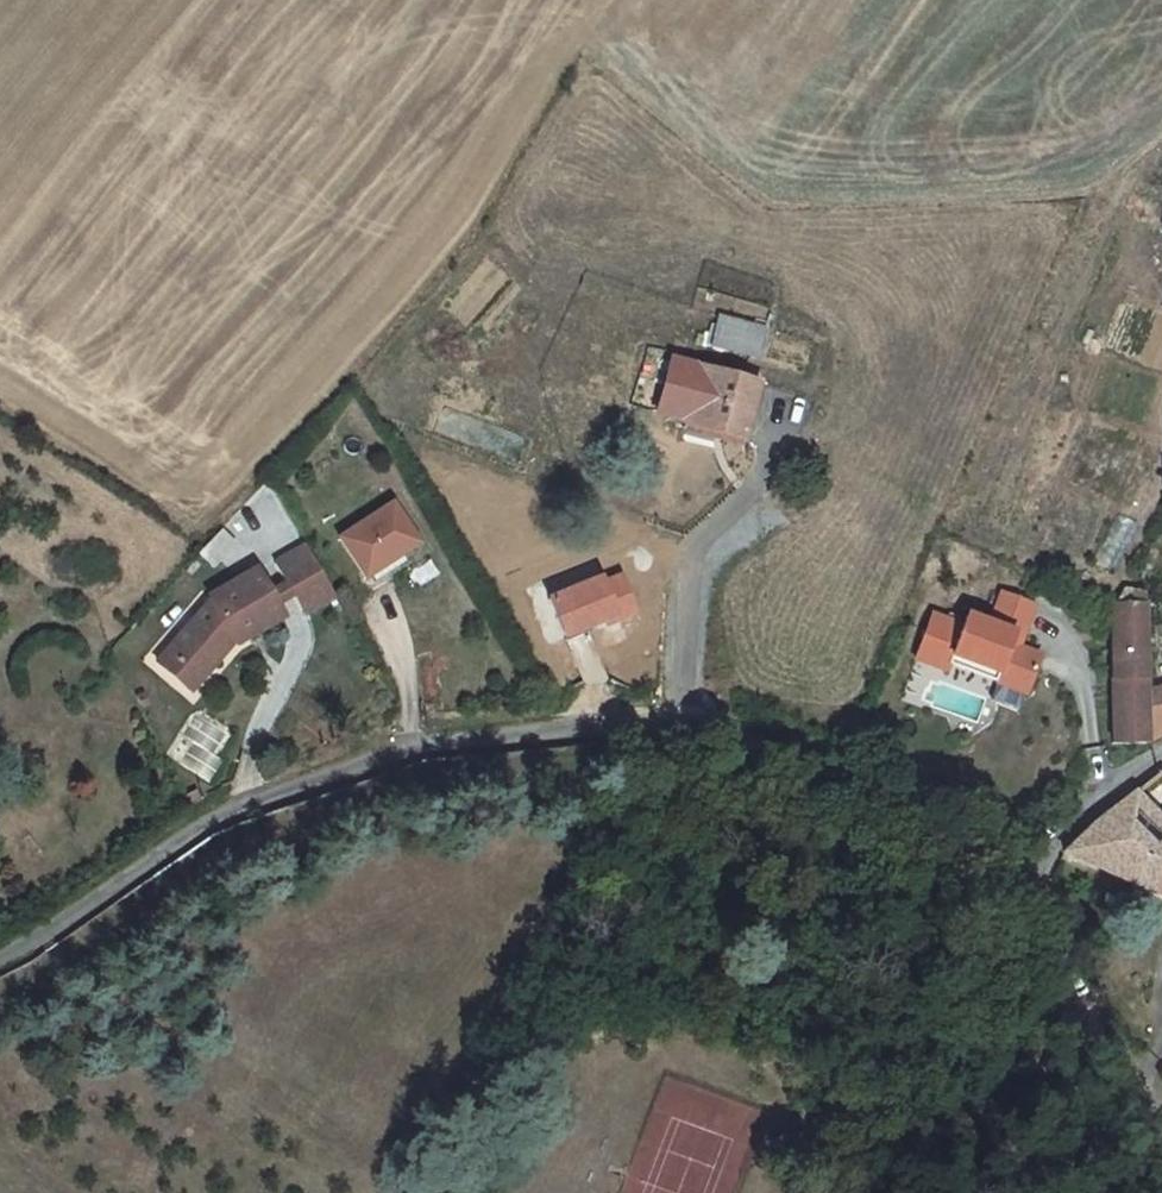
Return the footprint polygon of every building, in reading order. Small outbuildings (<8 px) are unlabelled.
[(765,329),(719,316),(710,347),(756,360),(765,329)] [(713,426),(745,435),(759,382),(696,365),(682,418),(684,418),(713,426)] [(684,418),(682,424),(712,432),(713,426),(684,418)] [(420,543),(393,502),(339,537),(366,578),(420,543)] [(306,545),(274,564),(304,615),(335,597),(306,545)] [(211,600),(166,653),(199,681),(235,640),(236,644),(283,616),(256,570),(209,597),(211,600)] [(1123,589),(1114,605),(1143,605),(1144,594),(1123,589)] [(1040,656),(1017,648),(1033,605),(1001,593),(990,624),(966,616),(962,627),(953,623),(942,653),(997,673),(994,682),(1025,694),(1040,656)] [(1110,682),(1111,744),(1146,743),(1145,692),(1144,640),(1144,629),(1143,605),(1114,605),(1111,605),(1110,682)] [(953,623),(932,615),(916,659),(946,671),(949,665),(994,682),(997,673),(942,653),(953,623)] [(1144,629),(1144,640),(1153,640),(1153,629),(1144,629)] [(166,653),(157,663),(190,692),(199,681),(166,653)] [(1145,692),(1146,743),(1161,734),(1161,689),(1145,692)] [(1133,794),(1114,807),(1112,809),(1109,809),(1105,810),(1103,814),(1103,817),(1095,822),(1150,854),(1128,882),(1153,893),(1161,884),(1161,823),(1133,794)] [(1150,854),(1095,822),(1064,853),(1128,882),(1150,854)] [(1153,893),(1161,897),(1161,884),(1153,893)]
